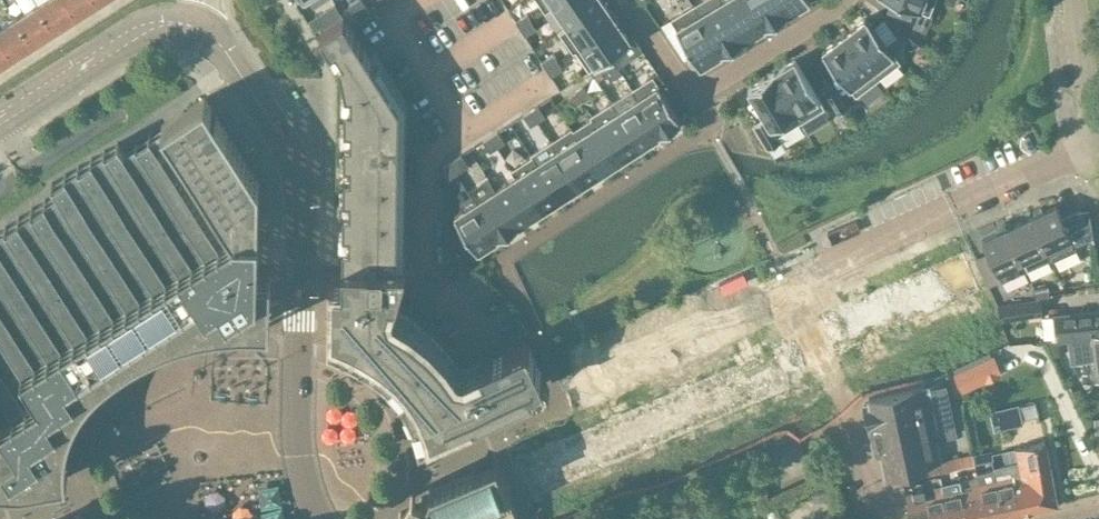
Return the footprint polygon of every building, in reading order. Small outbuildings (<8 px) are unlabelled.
[(67,0),(44,0),(39,3),(55,29),(76,15),(67,0)] [(97,0),(67,0),(76,15),(98,1),(97,0)] [(362,0),(356,0),(349,5),(353,12),(365,5),(362,0)] [(602,0),(561,0),(554,5),(567,24),(558,30),(559,31),(602,1),(602,0)] [(693,5),(722,52),(743,39),(719,0),(701,0),(693,5)] [(749,0),(721,0),(720,0),(743,39),(765,26),(749,0)] [(765,26),(787,13),(779,0),(749,0),(765,26)] [(787,13),(809,0),(779,0),(787,13)] [(887,11),(914,22),(919,10),(929,14),(934,0),(891,0),(887,11)] [(616,20),(602,1),(559,31),(572,51),(616,20)] [(55,29),(39,3),(17,17),(33,42),(55,29)] [(358,20),(369,12),(365,5),(353,12),(358,20)] [(692,5),(670,18),(699,66),(722,52),(693,5),(692,5)] [(531,21),(526,13),(515,20),(520,28),(531,21)] [(396,293),(406,260),(404,260),(397,260),(399,102),(374,63),(370,57),(343,15),(319,30),(330,46),(326,48),(335,61),(338,59),(339,62),(345,85),(345,87),(341,87),(341,103),(344,103),(344,122),(340,123),(340,138),(344,138),(344,156),(340,156),(340,172),(344,173),(343,191),(339,191),(339,207),(343,207),(342,262),(342,276),(332,276),(329,276),(329,279),(329,292),(329,295),(329,307),(329,310),(328,325),(328,328),(328,337),(328,340),(331,341),(349,349),(352,351),(363,357),(365,359),(376,366),(378,367),(387,376),(390,378),(398,387),(400,390),(406,400),(408,403),(413,415),(414,417),(417,427),(419,437),(419,440),(422,439),(432,434),(478,413),(477,412),(546,380),(527,339),(480,360),(480,361),(463,368),(457,367),(445,350),(429,333),(411,318),(393,308),(392,303),(395,293),(396,293)] [(17,17),(0,28),(0,38),(12,56),(33,42),(17,17)] [(866,17),(844,34),(878,78),(900,61),(866,17)] [(630,41),(616,20),(572,51),(573,52),(575,50),(589,70),(609,55),(630,41)] [(536,28),(531,21),(520,28),(525,35),(536,28)] [(906,37),(912,30),(901,22),(896,29),(906,37)] [(922,38),(912,30),(906,37),(917,45),(922,38)] [(844,34),(822,51),(855,95),(878,78),(844,34)] [(0,38),(0,64),(12,56),(0,38)] [(617,67),(641,50),(634,39),(630,41),(609,55),(614,62),(617,67)] [(557,61),(552,54),(541,61),(546,68),(557,61)] [(795,59),(771,74),(800,121),(824,107),(795,59)] [(562,69),(557,61),(546,68),(551,76),(562,69)] [(622,73),(617,67),(614,62),(607,67),(614,78),(622,73)] [(771,74),(747,88),(764,116),(753,123),(768,148),(781,140),(778,135),(800,121),(771,74)] [(652,75),(631,89),(660,134),(681,120),(652,75)] [(589,96),(581,85),(574,90),(582,101),(589,96)] [(832,85),(824,90),(831,101),(839,97),(832,85)] [(660,134),(631,89),(630,89),(636,98),(618,110),(612,101),(611,102),(640,147),(660,134)] [(582,101),(574,90),(567,95),(574,106),(582,101)] [(846,108),(839,97),(831,101),(838,113),(846,108)] [(258,275),(259,183),(204,98),(123,149),(117,139),(52,183),(57,191),(0,227),(0,485),(28,486),(66,479),(65,454),(68,432),(79,408),(86,397),(99,384),(110,373),(129,360),(163,342),(197,334),(229,328),(270,327),(271,275),(258,275)] [(640,147),(611,102),(591,115),(619,159),(640,147)] [(545,116),(538,105),(530,110),(537,121),(545,116)] [(537,121),(530,110),(523,114),(530,126),(537,121)] [(619,159),(591,115),(590,115),(591,118),(573,129),(571,127),(570,128),(599,172),(619,159)] [(599,172),(570,128),(550,141),(579,185),(599,172)] [(505,142),(497,131),(490,136),(497,147),(505,142)] [(490,136),(482,140),(490,152),(497,147),(490,136)] [(579,185),(550,141),(549,141),(555,150),(537,162),(532,155),(531,156),(559,198),(579,185)] [(559,198),(531,156),(511,169),(538,211),(559,198)] [(464,168),(457,157),(449,161),(457,173),(464,168)] [(457,173),(449,161),(442,166),(449,177),(457,173)] [(538,211),(511,169),(510,169),(514,176),(495,188),(518,224),(538,211)] [(518,224),(495,188),(475,201),(498,237),(518,224)] [(498,237),(475,201),(454,215),(477,251),(498,237)] [(1092,237),(1088,214),(1087,209),(1073,212),(1061,217),(1055,205),(1031,216),(1050,259),(1051,261),(1076,250),(1074,246),(1092,237)] [(1050,259),(1031,216),(1006,228),(1026,270),(1050,259)] [(1026,270),(1006,228),(982,239),(987,251),(974,256),(988,285),(1000,279),(1001,281),(1026,270)] [(1048,295),(1047,286),(1035,288),(1036,297),(1048,295)] [(1042,314),(1040,299),(997,305),(1003,320),(1042,314)] [(1053,315),(1055,338),(1066,337),(1086,335),(1098,334),(1098,311),(1053,315)] [(1066,337),(1070,363),(1089,360),(1090,360),(1093,382),(1098,381),(1098,334),(1086,335),(1066,337)] [(993,355),(954,373),(962,390),(1001,373),(993,355)] [(869,403),(863,404),(868,426),(874,425),(885,475),(918,468),(917,464),(940,460),(935,439),(956,435),(945,386),(925,390),(924,386),(868,398),(869,403)] [(1017,405),(991,411),(995,429),(1021,422),(1017,405)] [(1017,482),(1012,483),(1019,514),(1057,505),(1045,440),(1014,446),(1018,462),(1019,467),(1020,473),(1016,474),(1017,482)] [(990,451),(972,454),(974,463),(992,460),(990,451)] [(972,454),(943,461),(925,465),(928,474),(974,464),(974,463),(972,454)] [(516,515),(515,509),(517,508),(510,492),(511,491),(496,457),(431,484),(425,498),(412,492),(409,498),(405,505),(400,511),(396,517),(394,518),(516,518),(516,515)] [(1019,514),(1012,483),(1017,482),(1016,474),(1020,473),(1019,467),(1018,462),(1005,465),(993,468),(995,473),(996,482),(1004,517),(1019,514)] [(978,477),(987,518),(995,518),(1004,517),(996,482),(995,473),(985,475),(978,477)] [(978,477),(971,479),(972,487),(962,490),(968,518),(987,518),(978,477)] [(941,485),(949,518),(968,518),(962,490),(960,481),(949,483),(941,485)] [(941,485),(935,486),(936,495),(925,498),(930,518),(949,518),(941,485)] [(925,498),(915,500),(913,491),(905,493),(911,518),(930,518),(925,498)]
